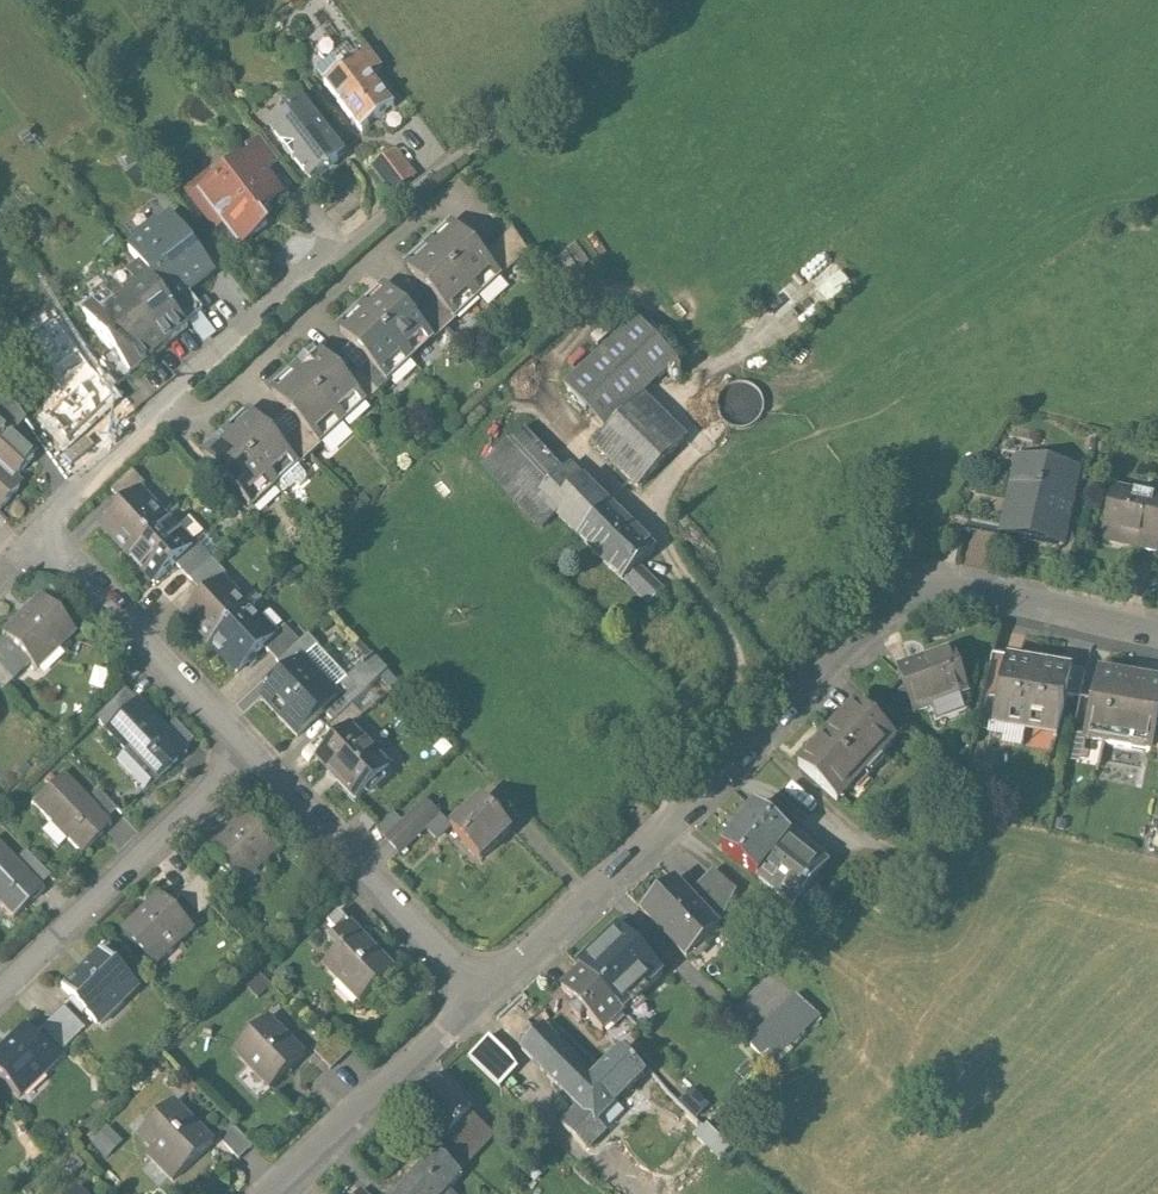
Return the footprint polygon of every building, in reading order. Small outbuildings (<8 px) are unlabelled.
[(368,51),(357,60),(371,79),(383,70),(368,51)] [(344,70),(335,58),(318,71),(327,83),(344,70)] [(371,79),(357,60),(344,70),(327,83),(324,84),(362,134),(394,109),(371,79)] [(345,157),(300,99),(286,110),(281,109),(281,114),(268,125),(284,146),(284,150),(292,161),(296,161),(312,182),(345,157)] [(279,163),(261,140),(247,151),(252,157),(253,156),(266,173),(279,163)] [(415,179),(394,151),(371,168),(393,196),(415,179)] [(252,157),(220,182),(213,173),(187,194),(217,233),(226,226),(241,246),(267,226),(259,214),(283,195),(266,173),(253,156),(252,157)] [(213,275),(171,220),(160,229),(157,225),(137,240),(140,244),(137,246),(129,252),(142,269),(172,307),(213,275)] [(484,260),(456,228),(432,250),(476,298),(499,277),(500,276),(484,260)] [(514,232),(484,260),(500,276),(499,277),(502,281),(529,256),(514,232)] [(828,247),(779,285),(798,310),(847,272),(828,247)] [(476,298),(432,250),(410,270),(439,303),(454,319),(455,317),(465,308),(476,298)] [(172,307),(142,269),(81,316),(112,355),(128,376),(189,329),(172,307)] [(417,323),(388,291),(364,312),(409,360),(430,340),(432,339),(417,323)] [(454,319),(439,303),(428,313),(446,333),(459,321),(455,317),(454,319)] [(409,360),(364,312),(342,333),(371,365),(386,381),(387,380),(409,360)] [(446,333),(428,313),(417,323),(432,339),(430,340),(434,344),(446,333)] [(679,364),(638,319),(566,386),(610,433),(644,398),(643,397),(679,364)] [(64,446),(110,403),(53,326),(23,349),(52,387),(48,421),(43,424),(64,446)] [(349,385),(319,353),(296,374),(341,422),(363,402),(364,402),(349,385)] [(128,376),(112,355),(99,365),(116,388),(129,378),(128,376)] [(386,381),(371,365),(360,375),(378,395),(391,384),(387,380),(386,381)] [(341,422),(296,374),(274,395),(303,427),(318,443),(320,442),(341,422)] [(378,395),(360,375),(349,385),(364,402),(363,402),(366,406),(378,395)] [(610,433),(599,443),(601,445),(598,448),(638,488),(685,441),(644,398),(610,433)] [(0,408),(0,413),(17,433),(27,425),(7,402),(0,408)] [(281,448),(251,416),(229,437),(273,485),(295,465),(296,464),(281,448)] [(318,443),(303,427),(292,437),(311,457),(323,446),(320,442),(318,443)] [(0,432),(0,475),(11,485),(11,484),(33,461),(0,432)] [(273,485),(229,437),(206,457),(209,460),(229,482),(251,506),(273,485)] [(311,457),(292,437),(281,448),(296,464),(295,465),(299,468),(311,457)] [(540,498),(549,489),(508,444),(483,467),(542,531),(558,516),(540,498)] [(229,482),(209,460),(198,471),(217,492),(229,482)] [(295,465),(273,485),(284,496),(294,486),(299,488),(306,481),(304,476),(303,474),(304,474),(299,468),(295,465)] [(1074,477),(1021,465),(1017,481),(1007,527),(1061,539),(1074,477)] [(589,548),(620,517),(571,467),(549,489),(540,498),(558,516),(589,548)] [(1017,481),(979,473),(969,519),(1007,527),(1017,481)] [(133,474),(112,494),(124,507),(140,492),(141,493),(146,488),(133,474)] [(0,475),(0,511),(18,491),(11,484),(11,485),(0,475)] [(1114,490),(1104,532),(1138,540),(1136,549),(1157,554),(1157,552),(1157,500),(1114,490)] [(124,507),(101,528),(128,557),(167,521),(141,493),(140,492),(124,507)] [(656,553),(620,517),(589,548),(624,584),(626,583),(640,569),(656,553)] [(167,521),(128,557),(155,586),(177,566),(194,550),(193,549),(167,521)] [(194,550),(177,566),(191,582),(212,562),(197,546),(193,549),(194,550)] [(212,562),(191,582),(205,597),(223,581),(224,581),(227,578),(212,562)] [(664,593),(640,569),(626,583),(649,606),(664,593)] [(205,597),(184,617),(211,646),(250,610),(224,581),(223,581),(205,597)] [(40,599),(30,608),(32,609),(5,636),(3,634),(2,635),(5,638),(29,664),(36,671),(37,670),(34,667),(55,646),(58,649),(74,634),(40,599)] [(250,610),(211,646),(238,675),(265,649),(277,638),(276,637),(250,610)] [(285,628),(276,637),(277,638),(265,649),(279,665),(300,645),(285,628)] [(5,638),(0,642),(0,668),(12,681),(29,664),(5,638)] [(300,645),(279,665),(288,675),(303,661),(304,662),(310,656),(309,655),(300,645)] [(310,656),(304,662),(303,661),(288,675),(261,700),(298,739),(324,714),(339,700),(339,699),(335,695),(349,682),(317,648),(309,655),(310,656)] [(953,649),(898,667),(913,712),(932,706),(931,702),(958,693),(952,673),(960,670),(953,649)] [(1007,655),(993,652),(984,692),(999,695),(1007,655)] [(1040,660),(1007,653),(1007,655),(999,695),(994,718),(1026,725),(1040,660)] [(1073,667),(1040,660),(1026,725),(1059,732),(1067,694),(1073,668),(1073,667)] [(359,680),(369,691),(388,674),(378,663),(359,680)] [(0,668),(0,688),(2,690),(12,681),(0,668)] [(1086,671),(1073,668),(1067,694),(1081,697),(1082,694),(1086,671)] [(1101,671),(1087,668),(1086,671),(1082,694),(1095,697),(1101,671)] [(136,670),(125,680),(130,685),(140,675),(136,670)] [(1101,671),(1095,697),(1083,755),(1102,759),(1105,741),(1152,751),(1157,729),(1157,724),(1157,683),(1101,671)] [(359,680),(339,699),(339,700),(324,714),(334,724),(353,706),(369,691),(359,680)] [(127,691),(97,720),(108,731),(138,703),(127,691)] [(166,731),(139,702),(138,703),(108,731),(128,753),(143,769),(156,783),(157,783),(188,754),(184,750),(166,731)] [(859,703),(799,766),(839,803),(898,740),(859,703)] [(334,724),(327,730),(337,740),(351,727),(353,728),(364,718),(353,706),(334,724)] [(194,741),(176,721),(166,731),(184,750),(194,741)] [(353,728),(351,727),(337,740),(317,759),(357,802),(375,785),(371,781),(388,766),(353,728)] [(143,769),(128,753),(118,762),(118,763),(132,778),(133,778),(134,778),(140,772),(139,772),(143,769)] [(88,800),(63,774),(32,803),(51,824),(67,841),(81,855),(112,826),(107,821),(88,800)] [(117,811),(98,791),(88,800),(107,821),(117,811)] [(426,802),(384,840),(398,856),(441,818),(426,802)] [(513,833),(483,802),(451,831),(481,863),(513,833)] [(791,838),(756,810),(722,850),(758,879),(791,838)] [(247,817),(238,826),(239,827),(211,854),(239,884),(262,863),(265,866),(280,852),(247,817)] [(67,841),(51,824),(42,832),(59,849),(67,841)] [(791,838),(758,879),(794,908),(827,868),(791,838)] [(0,845),(0,908),(12,921),(44,891),(39,886),(20,867),(0,845)] [(49,877),(31,857),(20,867),(39,886),(49,877)] [(645,905),(672,877),(658,863),(631,892),(645,905)] [(688,897),(718,929),(735,894),(713,875),(688,897)] [(221,901),(202,880),(192,889),(211,910),(221,901)] [(688,897),(675,881),(643,911),(687,960),(718,929),(688,897)] [(211,910),(192,889),(181,899),(200,920),(211,910)] [(161,898),(152,907),(154,908),(126,935),(124,933),(123,935),(156,970),(158,968),(155,965),(172,948),(176,944),(179,947),(194,933),(161,898)] [(337,956),(359,936),(339,914),(317,935),(337,956)] [(619,930),(580,966),(584,970),(624,1013),(663,976),(619,930)] [(367,944),(359,936),(337,956),(324,969),(338,984),(342,980),(363,1002),(359,1006),(360,1008),(396,975),(394,973),(392,975),(365,946),(367,944)] [(102,955),(93,963),(95,964),(67,991),(65,990),(63,992),(97,1026),(99,1025),(95,1021),(117,1001),(120,1004),(135,989),(102,955)] [(624,1013),(584,970),(563,989),(578,1005),(573,1010),(582,1019),(587,1014),(604,1032),(624,1013)] [(797,998),(748,1044),(769,1066),(820,1018),(797,998)] [(86,1032),(66,1010),(55,1020),(75,1042),(86,1032)] [(75,1042),(55,1020),(44,1030),(65,1052),(75,1042)] [(279,1029),(270,1020),(234,1053),(247,1068),(248,1069),(252,1065),(272,1087),(269,1090),(270,1092),(306,1059),(304,1057),(302,1059),(277,1031),(279,1029)] [(15,1038),(16,1040),(0,1055),(0,1080),(20,1101),(22,1099),(18,1095),(40,1075),(43,1078),(58,1064),(24,1029),(15,1038)] [(593,1082),(542,1030),(522,1050),(580,1109),(582,1108),(605,1131),(625,1111),(617,1102),(615,1104),(593,1082)] [(247,1068),(234,1053),(226,1061),(240,1075),(247,1068)] [(623,1053),(593,1082),(615,1104),(617,1102),(645,1075),(623,1053)] [(493,1136),(436,1082),(415,1102),(450,1135),(473,1157),(493,1136)] [(212,1147),(183,1116),(184,1114),(174,1103),(140,1138),(153,1151),(147,1157),(173,1184),(212,1147)] [(605,1131),(582,1108),(580,1109),(564,1126),(586,1149),(596,1140),(599,1143),(603,1140),(600,1136),(605,1131)] [(109,1124),(91,1142),(107,1159),(125,1141),(109,1124)] [(253,1148),(232,1126),(218,1139),(239,1161),(253,1148)] [(473,1157),(450,1135),(439,1148),(463,1168),(473,1157)] [(400,1193),(449,1193),(451,1193),(463,1178),(435,1154),(400,1193)]
